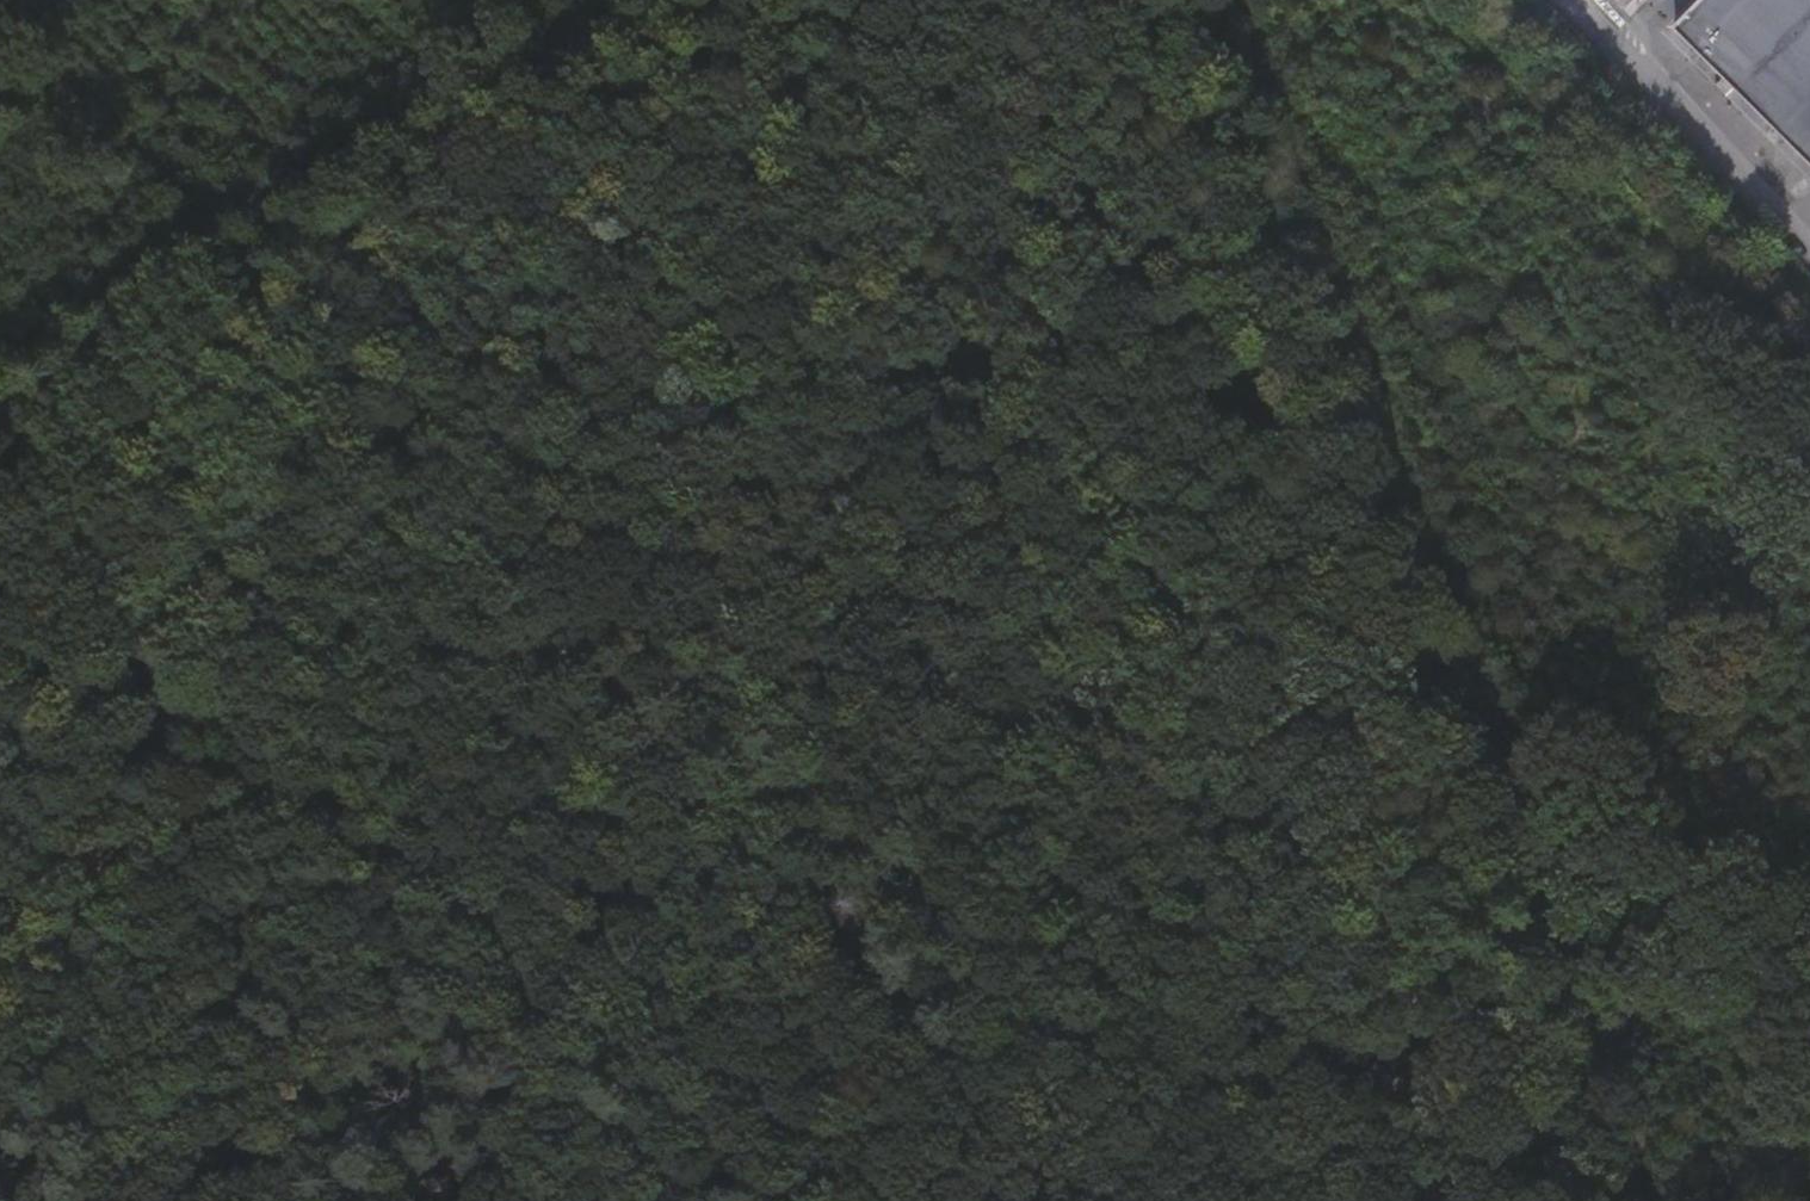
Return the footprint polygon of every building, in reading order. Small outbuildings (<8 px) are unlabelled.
[(1669,44),(1720,90),(1712,98),(1723,108),(1730,100),(1809,173),(1809,0),(1712,0),(1669,44)]
